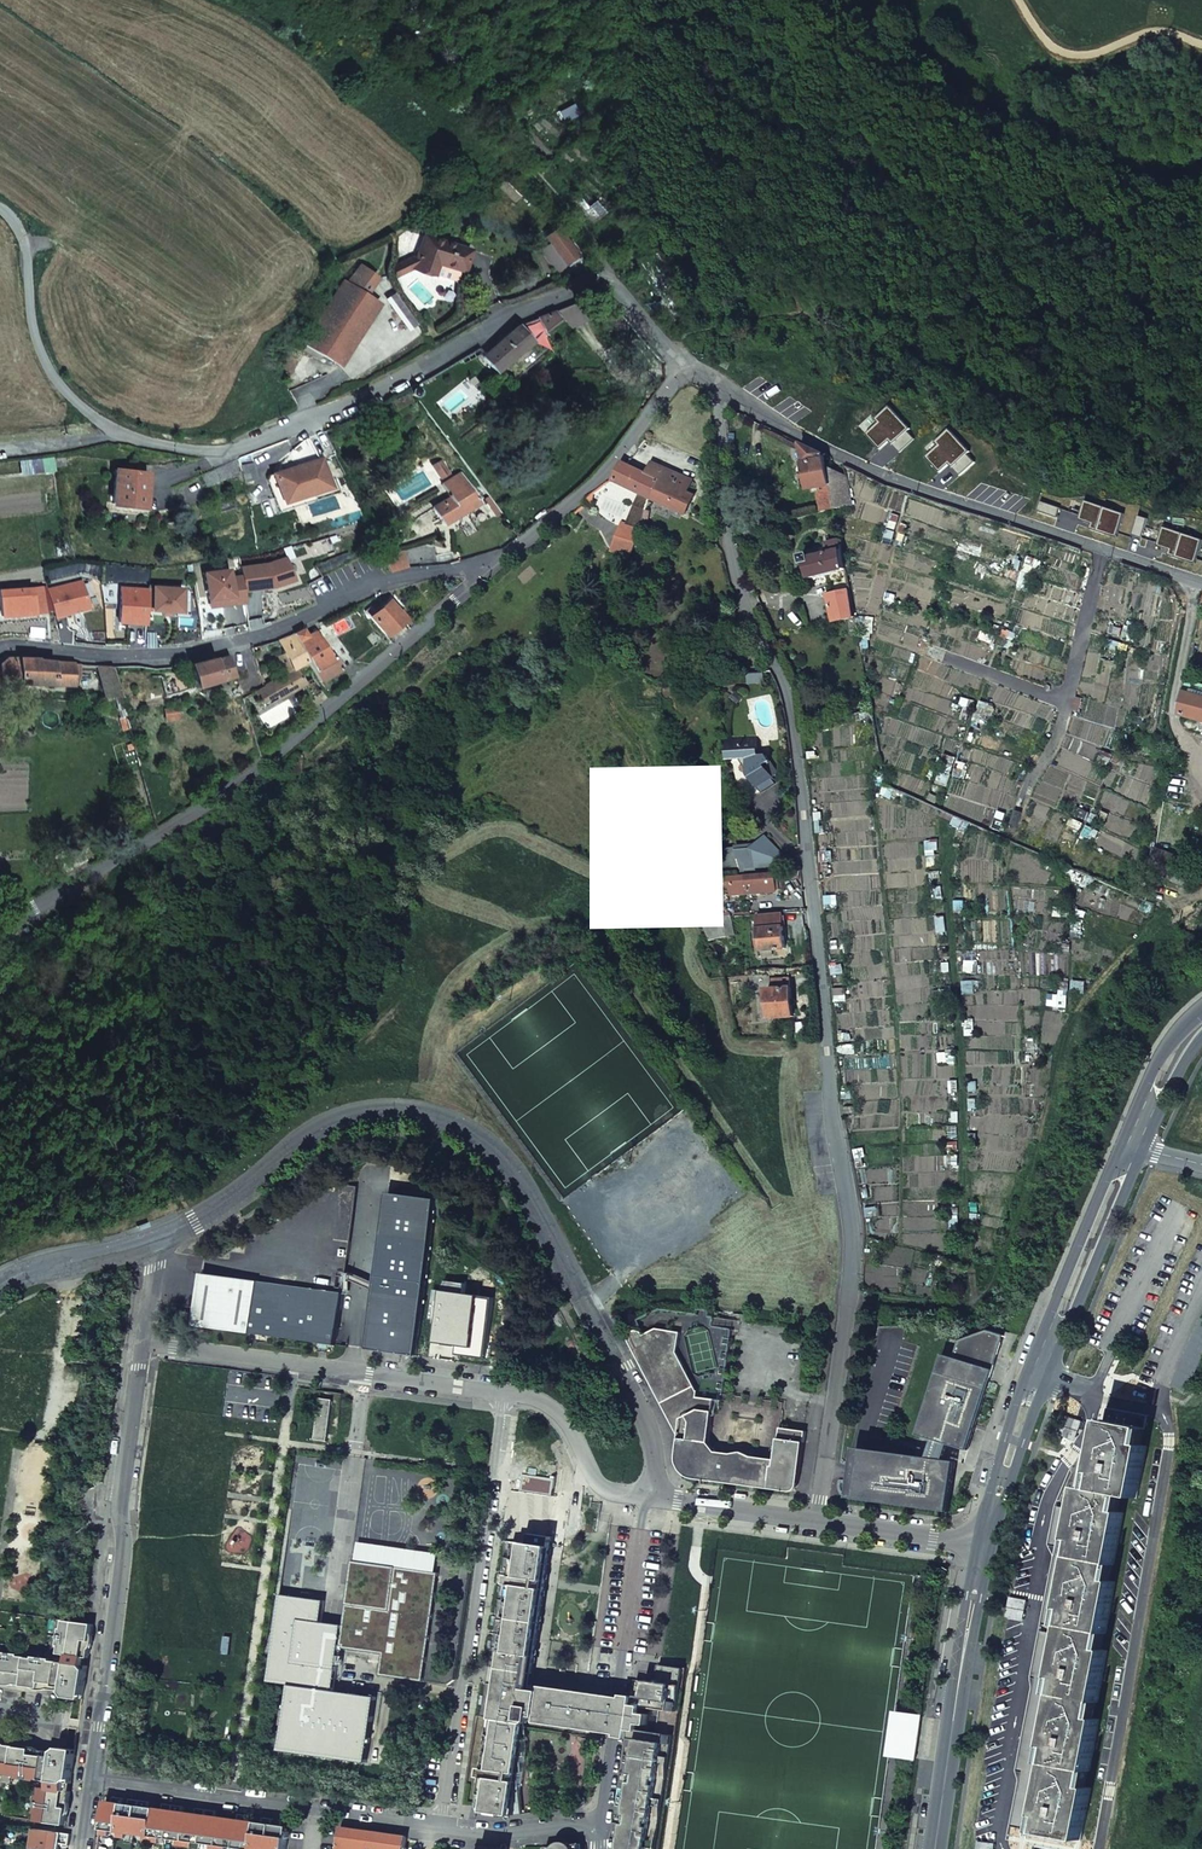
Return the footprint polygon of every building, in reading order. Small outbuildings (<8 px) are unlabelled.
[(554,233),(574,264),(587,256),(568,224),(554,233)] [(469,249),(425,235),(420,250),(415,267),(414,268),(432,275),(436,263),(461,271),(469,249)] [(396,274),(415,267),(420,250),(390,262),(396,274)] [(378,305),(344,283),(305,342),(339,365),(378,305)] [(560,319),(554,312),(538,318),(544,332),(560,319)] [(538,318),(519,326),(533,341),(544,332),(538,318)] [(533,341),(519,326),(481,357),(495,372),(533,341)] [(689,353),(686,361),(691,364),(696,356),(689,353)] [(411,388),(409,392),(413,398),(414,397),(416,397),(417,396),(419,395),(420,393),(420,391),(419,389),(417,387),(416,387),(414,387),(411,388)] [(412,402),(408,394),(392,401),(396,409),(412,402)] [(827,466),(825,455),(801,443),(810,489),(821,487),(822,491),(819,495),(822,512),(835,509),(827,466)] [(57,468),(55,456),(21,461),(22,475),(57,470),(57,468)] [(65,457),(55,456),(57,468),(67,466),(65,457)] [(273,474),(282,503),(329,489),(327,482),(320,460),(273,474)] [(652,461),(647,473),(688,492),(691,485),(693,479),(652,461)] [(240,465),(241,469),(244,482),(257,478),(253,462),(240,465)] [(433,466),(440,479),(448,474),(441,462),(433,466)] [(623,462),(614,481),(653,499),(661,480),(647,474),(647,473),(623,462)] [(827,466),(835,509),(852,505),(847,476),(827,466)] [(113,502),(144,506),(148,473),(116,470),(113,502)] [(479,501),(460,473),(441,485),(449,497),(432,508),(443,525),(479,501)] [(661,480),(653,499),(686,514),(694,495),(688,492),(647,473),(647,474),(661,480)] [(282,503),(273,474),(269,476),(267,480),(277,513),(337,493),(333,480),(327,482),(329,489),(282,503)] [(624,522),(613,553),(630,559),(638,544),(641,528),(624,522)] [(846,569),(840,540),(827,544),(827,545),(807,551),(808,555),(802,556),(803,559),(802,560),(805,569),(808,579),(846,569)] [(399,549),(383,557),(391,572),(406,564),(399,549)] [(242,577),(244,591),(273,587),(294,580),(286,557),(269,564),(241,568),(242,577)] [(244,591),(242,577),(230,579),(229,571),(205,574),(208,600),(232,597),(233,605),(246,603),(244,591)] [(74,585),(48,591),(54,617),(80,611),(74,585)] [(0,591),(0,594),(2,616),(46,613),(44,587),(0,591)] [(149,591),(147,610),(163,611),(170,612),(181,613),(183,590),(149,587),(149,591)] [(147,610),(149,591),(121,589),(119,623),(147,625),(147,610)] [(850,590),(828,595),(835,620),(854,616),(850,590)] [(232,597),(208,600),(209,608),(233,605),(232,597)] [(390,601),(378,610),(369,617),(384,635),(404,619),(390,601)] [(369,617),(378,610),(374,605),(365,612),(369,617)] [(296,666),(308,660),(321,683),(324,680),(341,670),(330,650),(327,645),(321,648),(316,639),(319,637),(316,631),(308,636),(304,631),(289,636),(278,640),(285,654),(277,659),(285,674),(252,692),(261,708),(301,686),(304,683),(296,666)] [(352,660),(345,648),(337,653),(345,665),(352,660)] [(217,658),(189,664),(196,687),(234,675),(228,654),(217,658)] [(78,687),(79,676),(74,676),(75,663),(72,662),(40,658),(39,658),(7,656),(0,662),(0,683),(78,687)] [(120,695),(113,667),(99,666),(96,665),(104,694),(113,695),(120,695)] [(308,698),(317,692),(311,680),(304,683),(301,686),(308,698)] [(321,683),(328,696),(332,693),(324,680),(321,683)] [(1186,692),(1181,715),(1201,721),(1201,697),(1186,692)] [(126,716),(120,695),(113,695),(120,718),(126,716)] [(755,737),(727,739),(728,759),(738,759),(748,758),(749,775),(760,792),(774,783),(762,766),(769,762),(767,759),(765,756),(757,757),(755,737)] [(748,758),(738,759),(749,775),(748,758)] [(767,837),(753,848),(757,867),(786,865),(787,858),(767,837)] [(87,860),(79,843),(54,856),(63,873),(87,860)] [(1201,866),(1155,847),(1149,872),(1190,889),(1201,866)] [(753,848),(739,850),(743,868),(757,867),(753,848)] [(775,871),(748,874),(749,892),(777,890),(776,880),(775,871)] [(782,912),(764,914),(766,927),(783,926),(782,912)] [(766,927),(760,928),(761,950),(785,948),(784,937),(783,926),(766,927)] [(793,1002),(792,987),(791,978),(774,979),(774,988),(767,989),(771,1018),(794,1016),(793,1002)] [(425,1278),(436,1197),(389,1190),(368,1348),(388,1351),(407,1354),(418,1277),(425,1278)] [(429,1279),(439,1197),(436,1197),(425,1278),(429,1279)] [(319,1238),(314,1272),(311,1289),(343,1294),(350,1242),(319,1238)] [(311,1289),(203,1274),(200,1294),(199,1300),(198,1306),(199,1306),(197,1325),(319,1343),(336,1345),(343,1294),(311,1289)] [(418,1355),(429,1279),(425,1278),(418,1277),(407,1354),(418,1355)] [(969,1449),(1006,1331),(991,1327),(990,1331),(962,1341),(957,1358),(951,1376),(941,1373),(921,1434),(969,1449)] [(698,1391),(678,1353),(682,1333),(658,1329),(646,1335),(644,1333),(641,1331),(637,1331),(634,1332),(632,1333),(630,1335),(630,1338),(630,1340),(680,1439),(678,1456),(678,1462),(678,1465),(681,1470),(687,1476),(690,1477),(694,1479),(790,1492),(793,1492),(794,1491),(796,1490),(798,1488),(799,1485),(806,1431),(780,1428),(776,1460),(717,1452),(710,1443),(716,1400),(698,1397),(699,1391),(698,1391)] [(946,1355),(941,1373),(951,1376),(957,1358),(946,1355)] [(334,1400),(321,1399),(315,1440),(327,1441),(329,1438),(334,1400)] [(1049,1816),(1046,1833),(1081,1840),(1091,1788),(1081,1787),(1084,1770),(1089,1771),(1099,1720),(1089,1718),(1093,1701),(1097,1702),(1107,1651),(1098,1649),(1101,1632),(1106,1633),(1115,1582),(1106,1580),(1109,1563),(1114,1565),(1124,1513),(1114,1511),(1117,1494),(1137,1498),(1147,1446),(1137,1444),(1141,1428),(1146,1429),(1148,1416),(1107,1408),(1104,1421),(1105,1421),(1095,1472),(1105,1474),(1101,1491),(1082,1488),(1072,1539),(1082,1541),(1079,1557),(1074,1556),(1064,1608),(1073,1610),(1070,1626),(1065,1625),(1056,1677),(1065,1678),(1062,1695),(1057,1694),(1047,1746),(1057,1748),(1054,1764),(1049,1763),(1040,1815),(1049,1816)] [(956,1462),(866,1450),(859,1498),(949,1511),(952,1487),(956,1462)] [(637,1681),(634,1704),(617,1702),(601,1699),(602,1694),(532,1684),(558,1497),(568,1499),(571,1481),(523,1474),(513,1542),(507,1541),(502,1574),(499,1573),(498,1582),(501,1583),(496,1616),(493,1616),(492,1625),(494,1625),(493,1641),(489,1640),(488,1649),(491,1650),(489,1668),(484,1696),(482,1695),(480,1704),(483,1705),(482,1716),(476,1715),(464,1803),(481,1805),(481,1809),(486,1809),(486,1811),(513,1815),(527,1721),(596,1730),(597,1726),(614,1728),(630,1730),(615,1839),(618,1839),(617,1848),(660,1848),(686,1668),(660,1664),(657,1684),(637,1681)] [(1073,1510),(1057,1506),(1052,1546),(1057,1547),(1042,1625),(1059,1627),(1073,1550),(1066,1549),(1073,1510)] [(281,1595),(269,1682),(290,1686),(281,1751),(368,1763),(376,1698),(333,1691),(340,1648),(383,1654),(380,1676),(424,1682),(439,1573),(352,1561),(343,1626),(322,1623),(325,1601),(281,1595)] [(3,1682),(3,1679),(13,1681),(12,1683),(36,1687),(37,1684),(46,1686),(46,1688),(58,1690),(58,1686),(67,1688),(69,1693),(69,1697),(84,1700),(89,1666),(87,1666),(88,1658),(90,1658),(92,1646),(89,1646),(90,1636),(93,1637),(95,1625),(69,1621),(68,1629),(64,1629),(61,1645),(65,1646),(64,1654),(71,1655),(70,1663),(61,1662),(61,1664),(53,1663),(54,1659),(37,1657),(36,1660),(20,1658),(20,1654),(3,1652),(3,1655),(0,1655),(0,1682),(3,1682)] [(1057,1634),(1041,1632),(1016,1828),(1028,1829),(1038,1775),(1033,1774),(1051,1682),(1048,1681),(1057,1634)] [(898,1711),(891,1756),(917,1760),(923,1715),(898,1711)] [(3,1776),(3,1773),(20,1775),(20,1779),(36,1781),(37,1777),(45,1778),(44,1780),(53,1781),(52,1789),(45,1788),(44,1797),(41,1796),(38,1813),(42,1814),(41,1822),(66,1825),(68,1813),(66,1813),(67,1803),(70,1803),(71,1792),(70,1791),(71,1783),(72,1784),(77,1750),(62,1748),(60,1753),(58,1757),(49,1756),(49,1752),(37,1751),(37,1753),(27,1752),(27,1749),(3,1746),(3,1749),(0,1748),(0,1776),(3,1776)] [(101,1835),(110,1836),(111,1828),(119,1830),(118,1837),(126,1838),(127,1831),(144,1833),(143,1841),(159,1843),(161,1835),(177,1838),(176,1845),(192,1848),(193,1840),(211,1842),(210,1848),(226,1848),(227,1845),(244,1847),(244,1848),(286,1848),(289,1832),(282,1831),(283,1821),(264,1818),(263,1828),(248,1826),(250,1816),(230,1813),(229,1824),(215,1822),(217,1812),(197,1809),(196,1819),(182,1817),(183,1807),(164,1804),(163,1814),(148,1812),(150,1802),(130,1800),(129,1810),(123,1809),(124,1799),(114,1797),(113,1807),(105,1806),(101,1835)] [(338,1848),(406,1848),(408,1837),(340,1829),(338,1848)] [(30,1848),(39,1848),(59,1848),(59,1847),(59,1843),(70,1845),(71,1835),(34,1830),(33,1840),(31,1839),(30,1848)]
